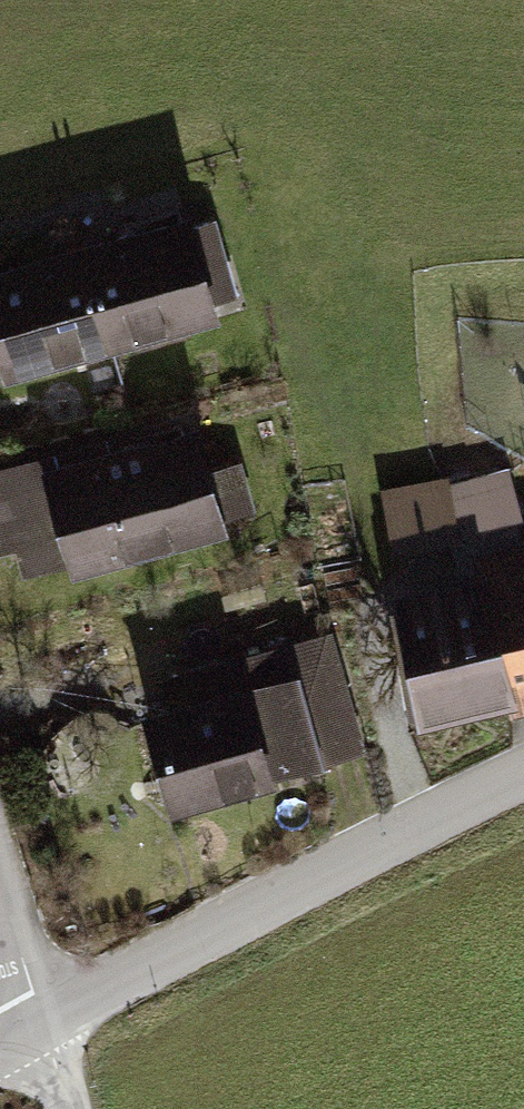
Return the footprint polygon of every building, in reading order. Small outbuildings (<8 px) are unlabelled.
[(184,222),(85,250),(109,335),(207,307),(195,265),(219,258),(209,221),(185,228),(184,222)] [(10,362),(109,335),(85,250),(0,273),(0,338),(3,337),(10,362)] [(0,471),(0,540),(1,543),(68,524),(79,560),(216,521),(191,435),(59,473),(54,456),(0,471)] [(442,478),(387,488),(397,544),(452,534),(442,478)] [(504,478),(442,478),(452,534),(514,514),(504,478)] [(423,705),(523,681),(523,574),(486,583),(483,572),(470,575),(472,586),(404,602),(423,705)] [(181,707),(152,715),(175,797),(265,772),(266,773),(319,758),(303,700),(343,688),(327,634),(173,677),(181,707)] [(303,700),(319,758),(359,747),(343,688),(303,700)]
